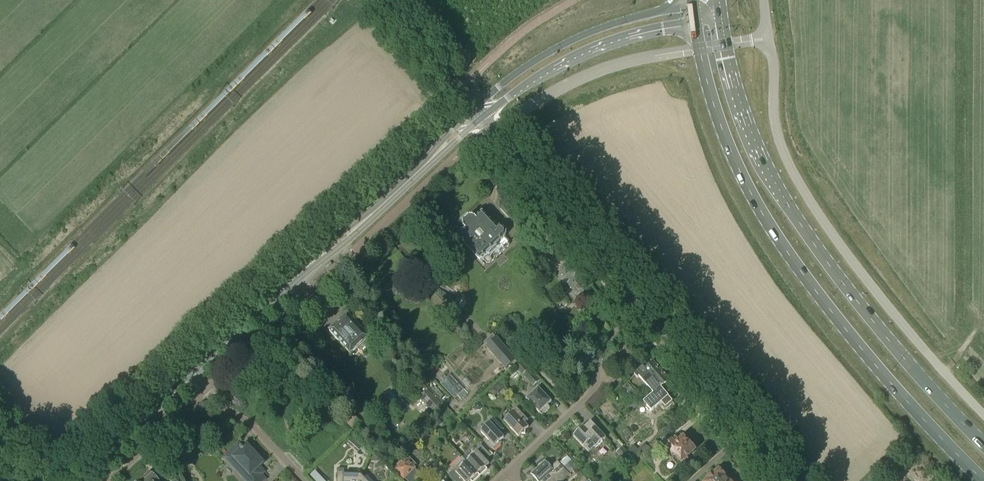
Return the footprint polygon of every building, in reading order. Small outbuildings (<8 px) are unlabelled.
[(513,299),(490,275),(488,277),(470,258),(474,254),(480,260),(482,258),(486,263),(489,263),(509,244),(510,241),(506,236),(506,232),(502,228),(498,228),(497,229),(482,213),(475,219),(469,218),(464,223),(464,229),(457,236),(470,249),(462,257),(484,280),(465,298),(460,294),(455,301),(459,304),(482,328),(513,299)] [(592,285),(571,260),(560,270),(570,282),(567,284),(577,297),(579,295),(579,296),(592,285)] [(564,296),(559,300),(565,307),(570,302),(564,296)] [(336,325),(337,326),(330,332),(351,355),(368,339),(347,316),(341,322),(340,322),(336,325)] [(496,338),(486,347),(506,369),(516,360),(496,338)] [(645,385),(661,372),(653,362),(644,369),(642,367),(634,374),(638,378),(639,377),(645,385)] [(533,387),(540,381),(529,369),(522,375),(533,387)] [(668,381),(661,372),(645,385),(653,394),(655,396),(662,390),(663,391),(671,385),(668,381)] [(439,384),(454,399),(464,389),(450,374),(446,378),(444,375),(441,378),(443,380),(439,384)] [(623,388),(629,395),(634,390),(627,383),(622,387),(623,388)] [(424,385),(419,389),(423,394),(427,389),(424,385)] [(547,405),(551,402),(544,395),(538,388),(530,396),(526,400),(535,408),(534,409),(539,414),(540,413),(542,416),(550,408),(547,405)] [(427,403),(433,410),(440,403),(428,390),(420,398),(426,404),(427,403)] [(634,390),(629,395),(632,399),(637,394),(634,390)] [(655,396),(653,394),(643,402),(651,411),(661,403),(665,408),(672,402),(663,391),(662,390),(655,396)] [(525,431),(528,428),(524,423),(526,421),(527,422),(532,417),(521,405),(503,422),(518,437),(521,434),(525,434),(525,431)] [(435,427),(441,422),(437,418),(432,423),(435,427)] [(487,443),(494,450),(501,443),(500,442),(504,438),(498,432),(502,428),(493,418),(487,423),(488,425),(481,432),(489,441),(487,443)] [(596,448),(606,438),(590,422),(584,428),(583,427),(573,437),(589,453),(595,447),(596,448)] [(420,441),(427,434),(423,429),(416,436),(420,441)] [(680,435),(663,450),(668,455),(670,454),(672,457),(673,456),(682,466),(688,461),(687,458),(695,451),(689,445),(688,445),(680,435)] [(364,444),(355,436),(351,440),(360,448),(364,444)] [(652,452),(659,446),(655,441),(647,448),(640,454),(643,457),(650,451),(652,452)] [(265,479),(256,470),(263,463),(247,446),(243,449),(238,444),(225,457),(247,480),(263,480),(265,479)] [(466,462),(480,477),(487,470),(485,468),(489,464),(486,461),(491,456),(481,445),(475,450),(477,452),(466,462)] [(641,453),(638,450),(634,445),(628,451),(635,458),(641,453)] [(633,459),(622,447),(616,453),(626,465),(633,459)] [(480,477),(466,462),(462,458),(451,468),(453,470),(448,475),(454,480),(475,480),(480,477)] [(395,469),(404,479),(404,478),(407,480),(423,480),(425,480),(414,469),(414,468),(405,459),(395,469)] [(559,463),(557,461),(551,467),(544,461),(530,474),(537,480),(550,480),(564,468),(559,463)] [(550,480),(563,480),(570,475),(569,474),(564,468),(550,480)] [(361,475),(344,475),(344,469),(337,469),(337,480),(358,480),(361,475)] [(731,480),(728,476),(724,477),(718,470),(713,475),(712,474),(707,479),(708,480),(707,480),(730,480),(731,480)]
